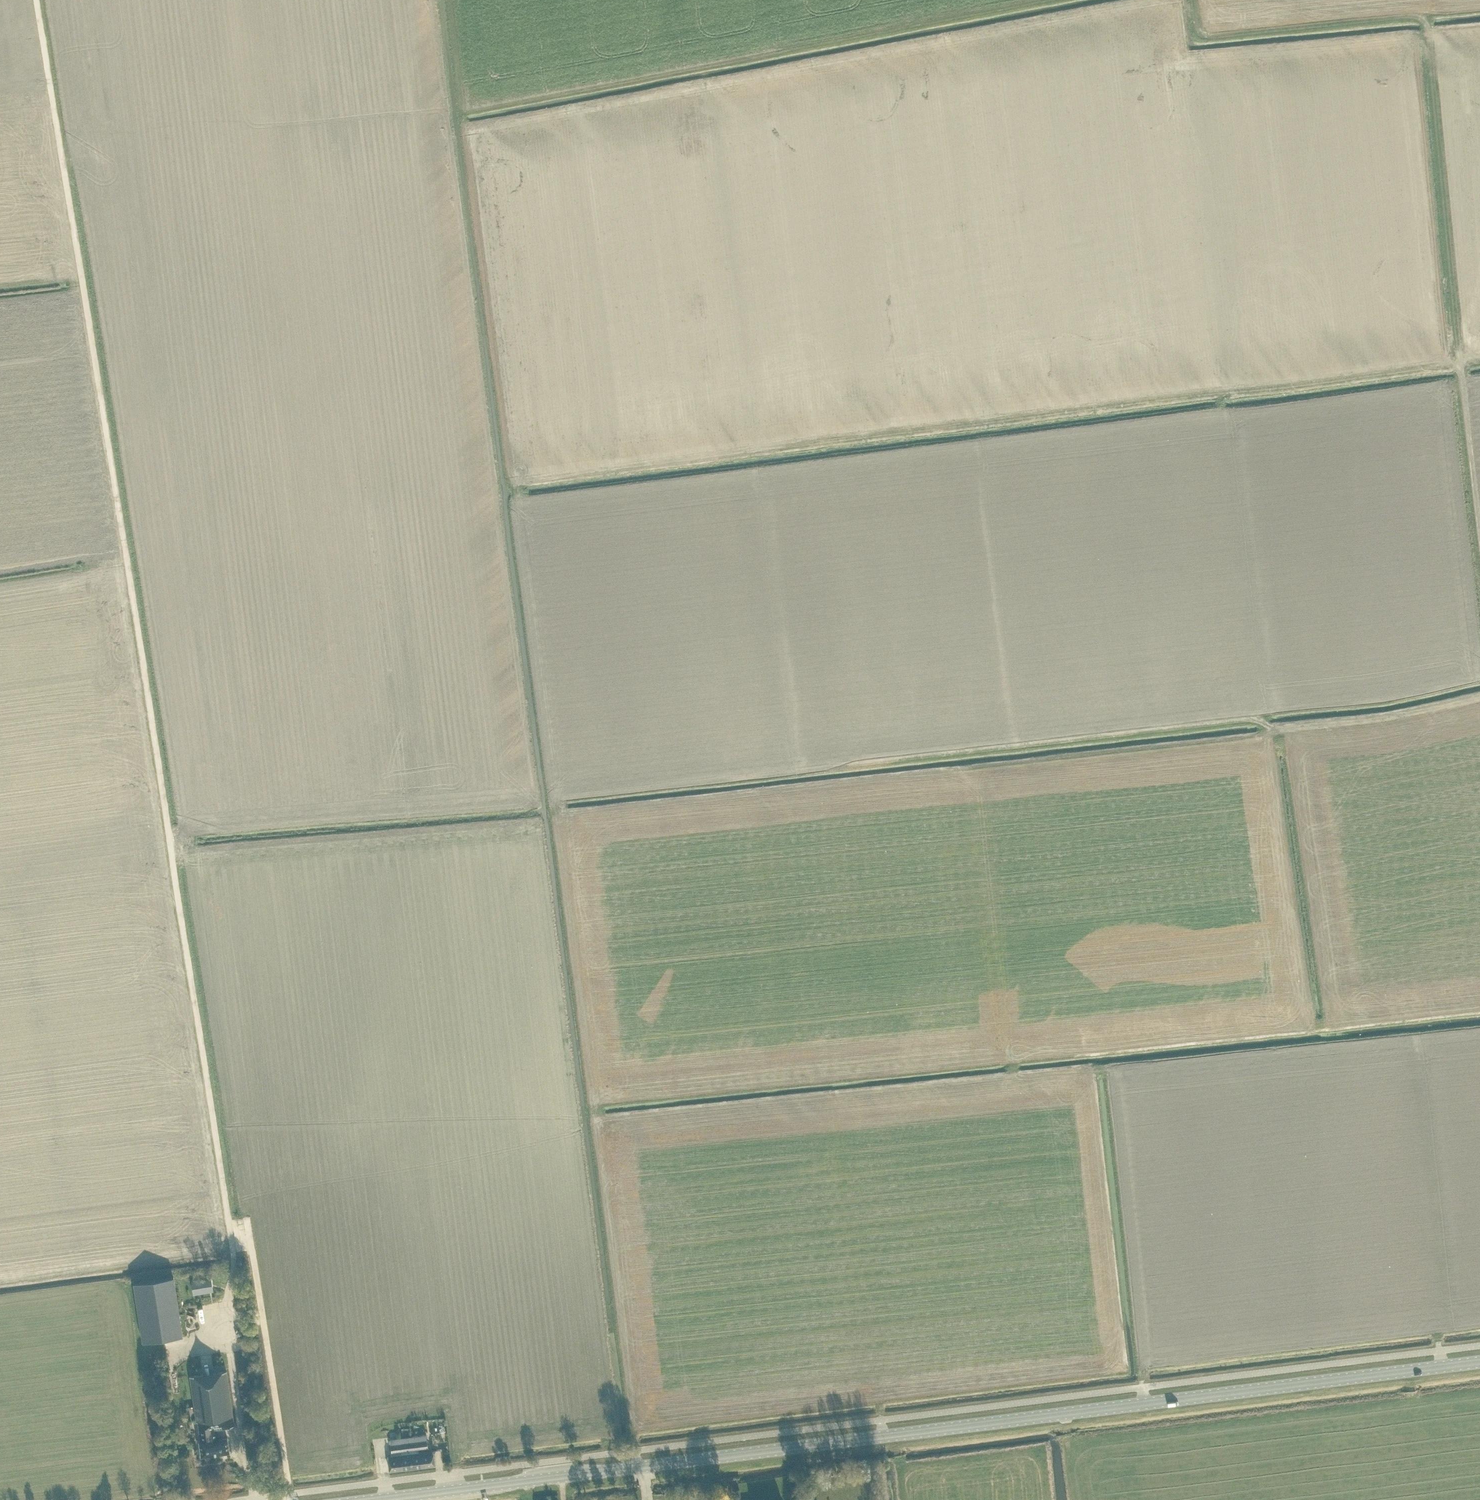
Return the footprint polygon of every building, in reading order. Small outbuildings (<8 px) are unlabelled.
[(143,1339),(183,1334),(175,1275),(135,1280),(143,1339)] [(192,1284),(193,1294),(208,1292),(206,1281),(192,1284)] [(217,1428),(235,1425),(226,1370),(189,1376),(196,1421),(198,1421),(200,1440),(198,1440),(201,1456),(230,1451),(228,1436),(219,1438),(217,1428)] [(428,1447),(427,1440),(426,1434),(408,1436),(409,1443),(410,1449),(409,1449),(410,1454),(410,1453),(412,1467),(434,1464),(433,1451),(419,1452),(418,1448),(428,1447)] [(410,1449),(409,1443),(408,1436),(390,1438),(392,1452),(409,1449),(410,1449)] [(389,1470),(412,1467),(410,1453),(410,1454),(388,1456),(389,1470)]
